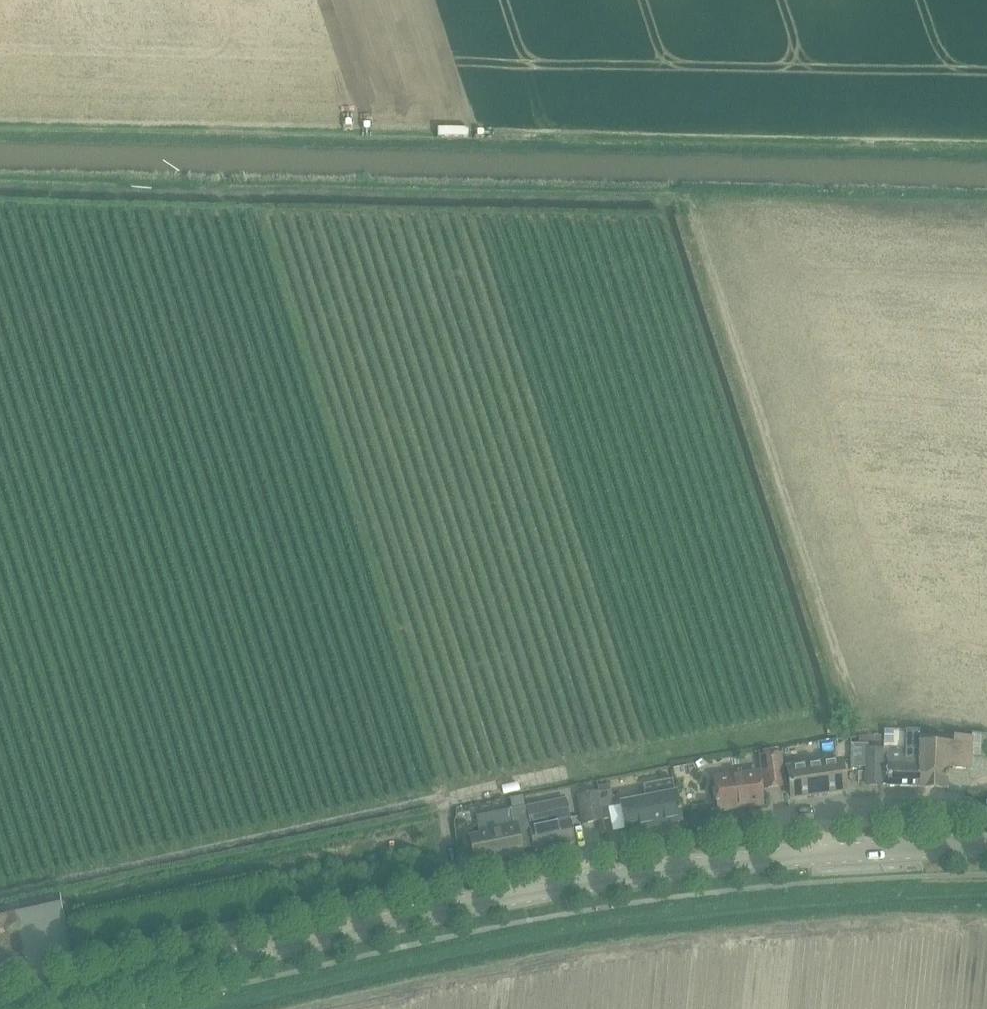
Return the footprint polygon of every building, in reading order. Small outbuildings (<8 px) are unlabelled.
[(894,730),(884,730),(884,743),(893,743),(894,730)] [(887,767),(887,786),(919,787),(920,744),(919,743),(919,731),(905,730),(904,753),(888,752),(887,767)] [(919,787),(945,788),(946,779),(948,779),(948,775),(946,775),(946,766),(953,766),(952,768),(969,769),(970,756),(986,757),(986,748),(986,735),(971,733),(970,738),(953,737),(953,746),(929,746),(929,744),(920,744),(919,787)] [(881,786),(881,766),(881,750),(868,749),(869,745),(843,745),(842,757),(851,757),(851,768),(867,768),(866,786),(881,786)] [(778,748),(763,750),(764,757),(779,755),(778,748)] [(785,786),(781,754),(779,755),(764,757),(759,757),(763,789),(785,786)] [(844,790),(841,770),(840,762),(801,768),(802,774),(789,776),(792,797),(844,790)] [(761,804),(757,772),(714,778),(717,799),(714,799),(714,803),(717,803),(718,809),(761,804)] [(626,831),(681,820),(673,782),(647,787),(649,797),(620,803),(626,831)] [(599,793),(598,793),(599,801),(601,808),(613,805),(610,790),(599,793)] [(577,797),(578,805),(582,825),(603,821),(601,808),(599,801),(598,793),(577,797)] [(523,797),(510,800),(512,811),(525,808),(523,797)] [(530,830),(534,850),(573,842),(564,800),(525,808),(530,830)] [(611,847),(623,844),(619,820),(606,822),(611,847)] [(507,832),(478,838),(468,840),(473,862),(483,860),(522,852),(518,832),(513,833),(513,832),(507,833),(507,832)]
